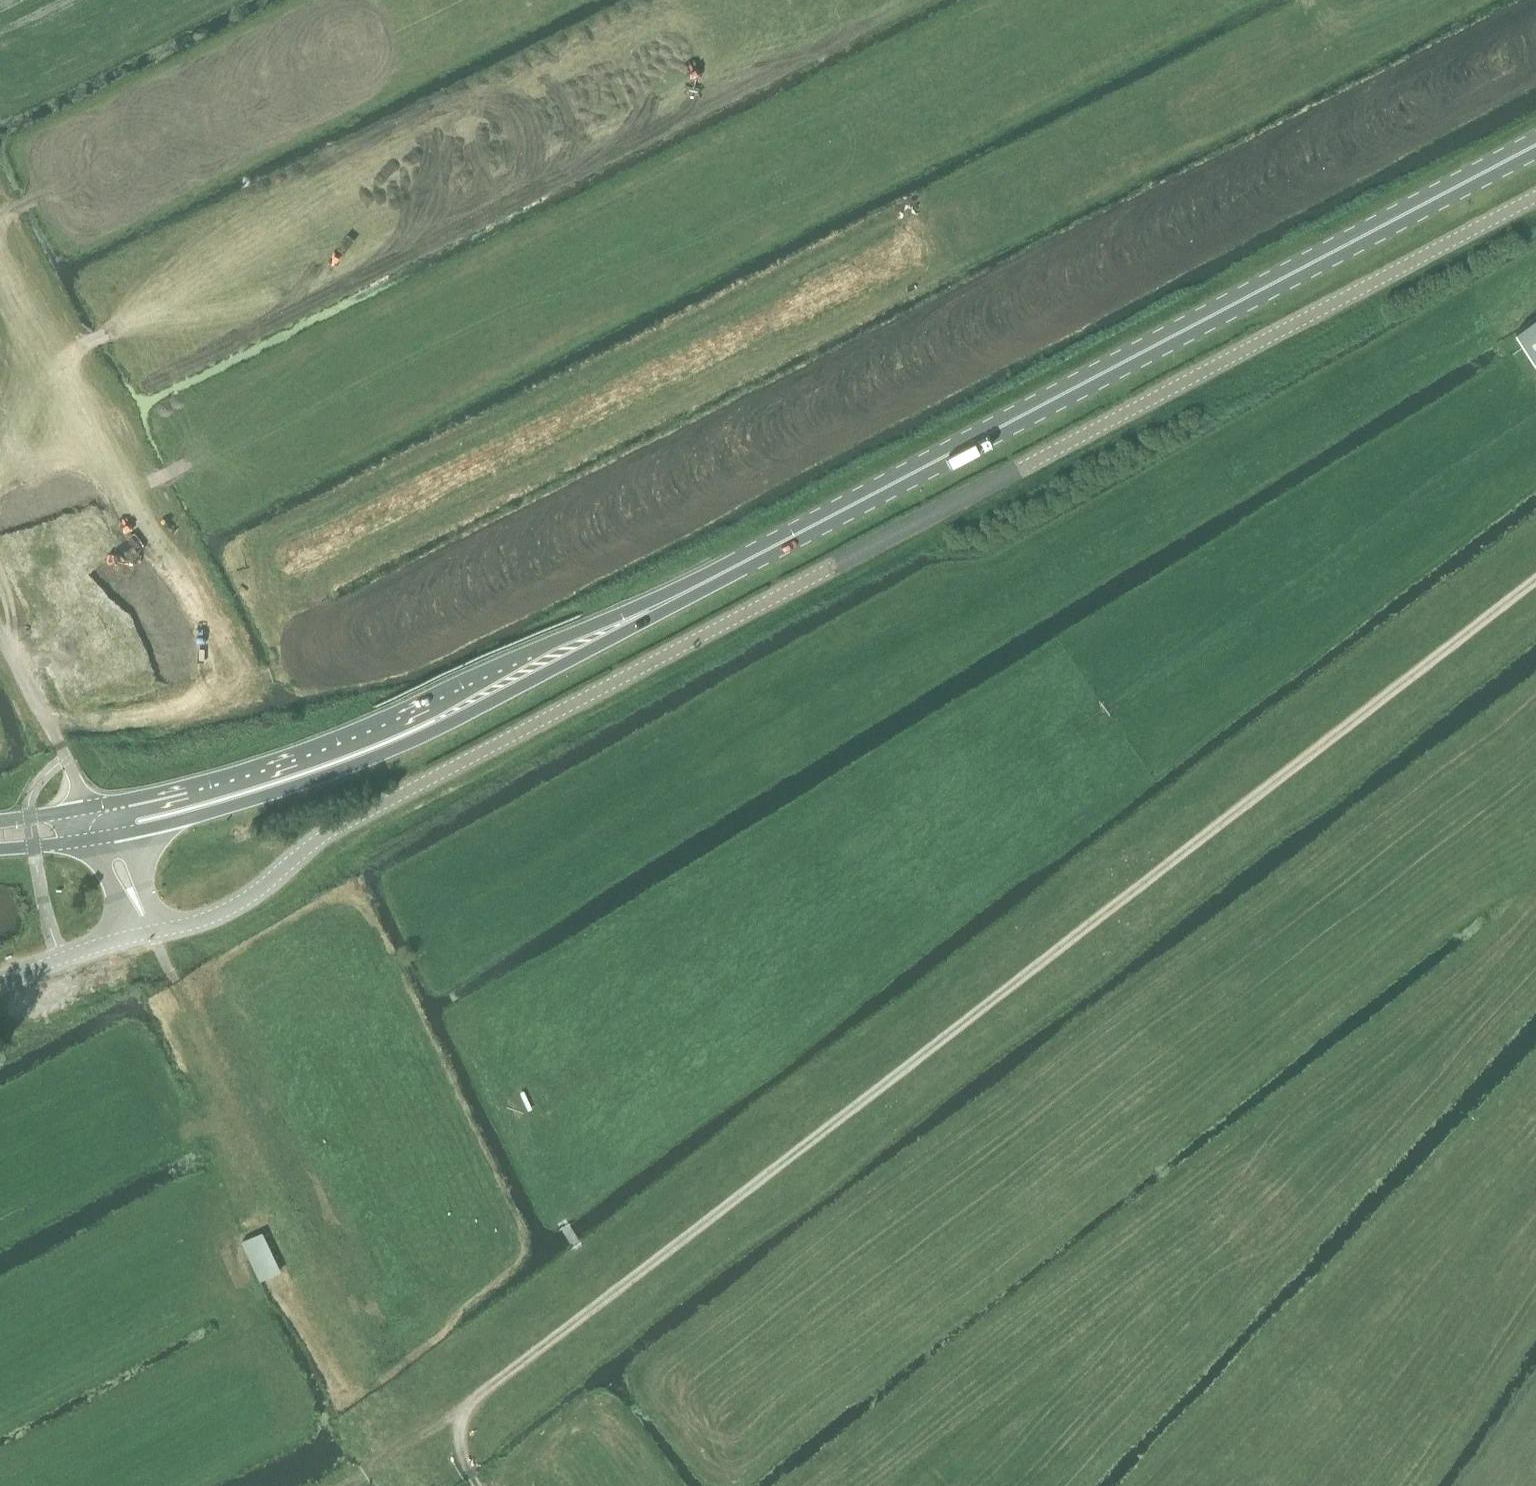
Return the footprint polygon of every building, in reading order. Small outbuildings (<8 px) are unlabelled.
[(1517,330),(1535,357),(1535,316),(1517,330)]
